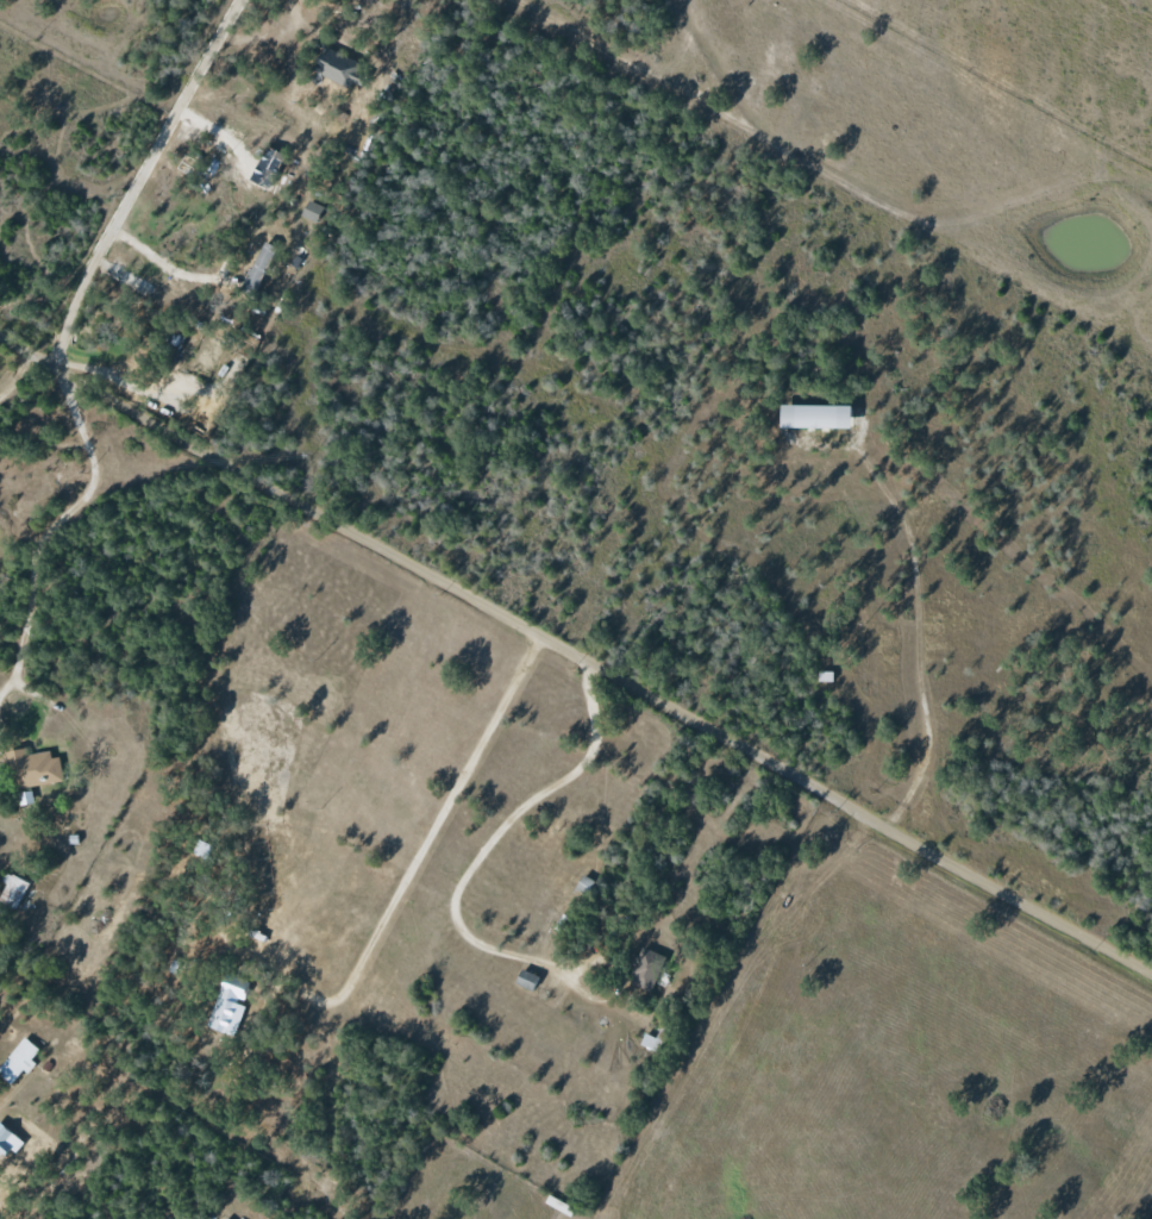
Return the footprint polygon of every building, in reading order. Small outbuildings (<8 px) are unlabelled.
[(322,46),(311,69),(358,91),(369,67),(322,46)] [(241,286),(253,292),(277,248),(264,242),(241,286)] [(848,428),(849,405),(779,404),(779,428),(848,428)] [(818,682),(832,681),(832,671),(818,672),(818,682)] [(25,755),(23,747),(5,751),(14,791),(61,781),(54,749),(25,755)] [(28,883),(8,873),(0,887),(0,902),(14,909),(28,883)] [(573,889),(585,896),(594,881),(583,874),(573,889)] [(665,957),(642,946),(626,981),(649,992),(665,957)] [(537,976),(520,969),(514,984),(531,991),(537,976)] [(208,1027),(236,1034),(244,1003),(243,1003),(248,981),(222,974),(208,1027)] [(30,1060),(38,1049),(22,1037),(0,1066),(0,1077),(12,1086),(31,1061),(30,1060)] [(21,1142),(0,1123),(0,1154),(6,1159),(21,1142)]
